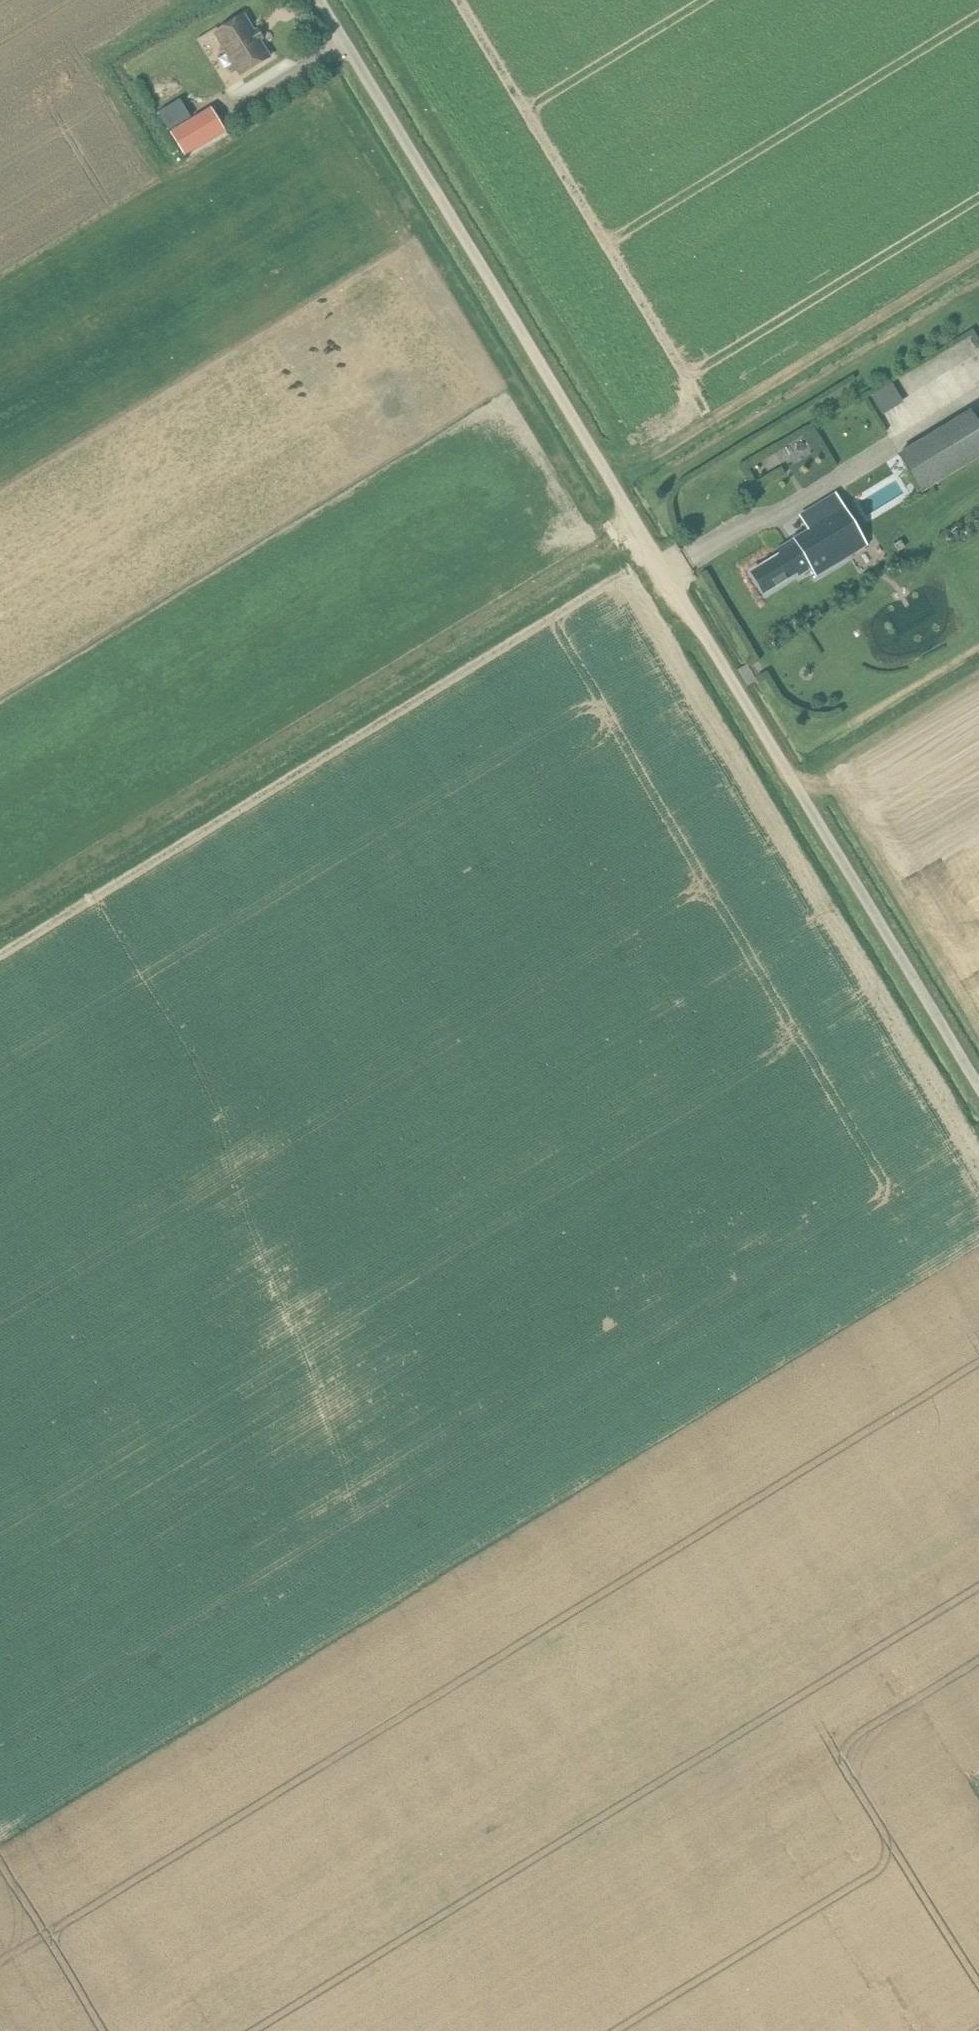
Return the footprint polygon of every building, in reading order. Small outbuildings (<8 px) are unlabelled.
[(214,34),(240,77),(271,58),(261,41),(264,39),(257,29),(255,30),(245,14),(214,34)] [(179,100),(159,113),(171,132),(191,120),(179,100)] [(191,120),(171,132),(185,156),(226,131),(211,108),(191,120)] [(909,471),(917,485),(922,493),(978,459),(978,427),(970,412),(899,455),(909,471)] [(764,595),(798,574),(800,576),(811,570),(815,577),(867,546),(845,508),(782,546),(785,551),(750,572),(764,595)]
